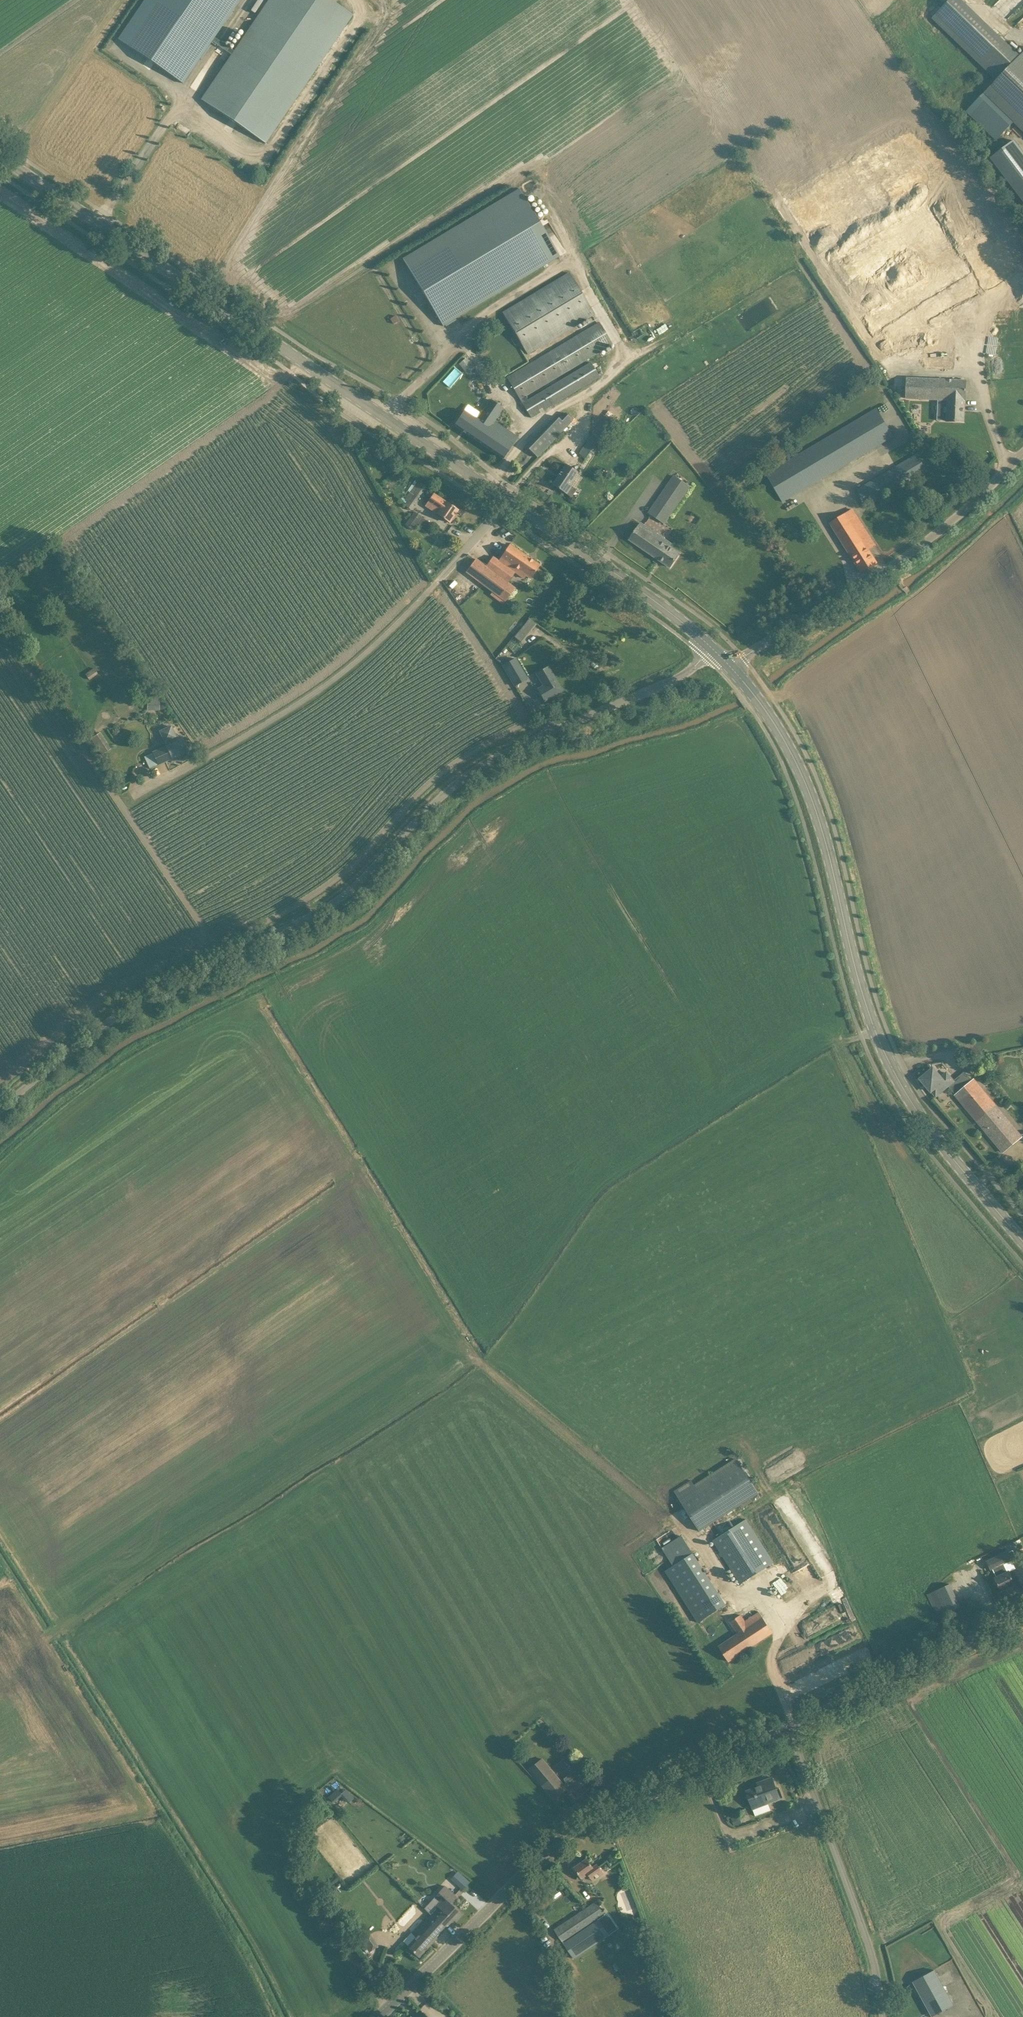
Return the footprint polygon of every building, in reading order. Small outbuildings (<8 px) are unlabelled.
[(118,39),(184,84),(212,41),(232,54),(201,100),(266,143),(353,15),(331,0),(269,0),(234,51),(215,38),(241,0),(145,0),(118,39)] [(1021,57),(982,19),(960,0),(951,0),(933,19),(998,79),(991,86),(1022,114),(1022,55),(1021,57)] [(984,94),(967,112),(996,140),(1013,123),(984,94)] [(988,153),(1022,201),(1022,150),(1013,135),(988,153)] [(403,259),(443,326),(560,257),(520,190),(403,259)] [(570,273),(503,313),(527,354),(594,314),(570,273)] [(396,316),(390,319),(393,325),(399,321),(396,316)] [(600,377),(591,362),(528,400),(526,396),(589,358),(612,344),(600,323),(507,378),(531,418),(600,377)] [(926,335),(925,365),(955,365),(956,336),(926,335)] [(467,357),(458,363),(466,374),(475,368),(467,357)] [(906,398),(906,399),(938,400),(947,401),(947,414),(937,414),(937,420),(947,421),(964,422),(965,410),(965,401),(966,401),(967,381),(957,380),(906,378),(906,380),(906,398)] [(465,410),(460,417),(454,426),(503,459),(509,450),(518,436),(495,421),(503,408),(489,399),(477,418),(465,410)] [(877,409),(766,474),(782,502),(893,437),(877,409)] [(560,420),(567,426),(573,420),(566,414),(560,420)] [(599,424),(579,453),(585,459),(590,452),(595,455),(610,432),(612,433),(618,425),(606,416),(600,425),(599,424)] [(937,432),(922,426),(918,435),(934,441),(937,432)] [(537,457),(548,446),(538,436),(527,447),(537,457)] [(927,471),(922,462),(917,454),(857,490),(867,507),(927,471)] [(566,494),(572,486),(570,484),(578,472),(566,464),(552,485),(566,494)] [(690,488),(674,476),(649,513),(657,518),(665,507),(673,513),(690,488)] [(418,481),(402,504),(410,510),(425,488),(426,487),(418,481)] [(434,494),(428,502),(425,506),(438,514),(450,522),(458,510),(434,494)] [(872,554),(864,541),(870,537),(853,509),(831,523),(856,564),(861,572),(877,563),(872,554)] [(413,531),(422,518),(414,512),(405,525),(413,531)] [(641,523),(636,531),(630,539),(671,567),(676,559),(680,554),(670,547),(672,544),(641,523)] [(515,572),(519,575),(520,573),(530,579),(534,574),(539,565),(510,545),(499,561),(493,557),(486,566),(476,559),(466,572),(505,602),(508,599),(515,588),(508,582),(515,572)] [(829,588),(835,584),(833,580),(826,583),(829,588)] [(529,619),(522,628),(529,634),(533,628),(536,624),(529,619)] [(515,658),(502,666),(509,678),(514,687),(515,686),(510,678),(522,670),(515,658)] [(544,701),(562,691),(557,682),(548,667),(536,673),(544,686),(537,690),(544,701)] [(94,669),(85,675),(89,680),(97,675),(94,669)] [(153,753),(144,757),(147,763),(149,769),(158,765),(165,762),(172,759),(179,756),(188,752),(181,737),(176,739),(175,737),(176,737),(171,726),(160,731),(165,742),(166,742),(167,744),(165,744),(166,746),(152,752),(153,753)] [(100,734),(91,739),(98,751),(107,746),(100,734)] [(932,1069),(921,1079),(931,1091),(932,1091),(936,1096),(948,1086),(1004,1152),(1020,1138),(1022,1137),(973,1079),(972,1080),(964,1072),(963,1073),(955,1080),(948,1072),(945,1074),(940,1079),(932,1069)] [(674,1491),(677,1496),(700,1531),(759,1493),(736,1458),(695,1485),(691,1480),(674,1491)] [(740,1585),(758,1573),(764,1569),(774,1563),(747,1519),(712,1541),(740,1585)] [(675,1540),(662,1548),(674,1566),(693,1553),(682,1536),(675,1540)] [(1009,1571),(1008,1572),(1004,1564),(1013,1560),(1008,1551),(986,1561),(991,1570),(993,1569),(997,1577),(995,1578),(1001,1591),(1015,1584),(1009,1571)] [(961,1607),(956,1598),(950,1584),(948,1585),(933,1592),(939,1606),(943,1615),(961,1607)] [(772,1633),(759,1612),(745,1621),(741,1615),(730,1622),(737,1633),(719,1646),(729,1661),(772,1633)] [(565,1778),(567,1784),(566,1785),(551,1768),(537,1780),(554,1800),(566,1790),(575,1800),(590,1787),(579,1774),(574,1778),(569,1775),(565,1778)] [(747,1791),(753,1809),(781,1799),(773,1777),(764,1781),(765,1784),(747,1791)] [(735,1826),(741,1824),(738,1816),(732,1818),(735,1826)] [(584,1881),(590,1876),(593,1882),(605,1874),(598,1863),(593,1866),(587,1858),(581,1862),(580,1860),(570,1867),(575,1874),(578,1873),(582,1879),(583,1879),(584,1881)] [(461,1877),(456,1883),(462,1889),(468,1883),(461,1877)] [(438,1907),(425,1921),(440,1935),(460,1912),(450,1903),(456,1896),(445,1886),(434,1897),(439,1901),(436,1904),(438,1907)] [(589,1907),(555,1930),(564,1943),(575,1958),(610,1935),(599,1919),(606,1915),(597,1902),(589,1907)] [(419,1957),(440,1935),(425,1921),(425,1922),(422,1920),(411,1932),(416,1937),(407,1946),(419,1957)] [(370,1933),(360,1941),(371,1955),(381,1948),(370,1933)] [(392,1951),(383,1948),(378,1963),(387,1966),(392,1951)] [(934,1970),(922,1976),(913,1981),(933,2016),(954,2005),(934,1970)]
